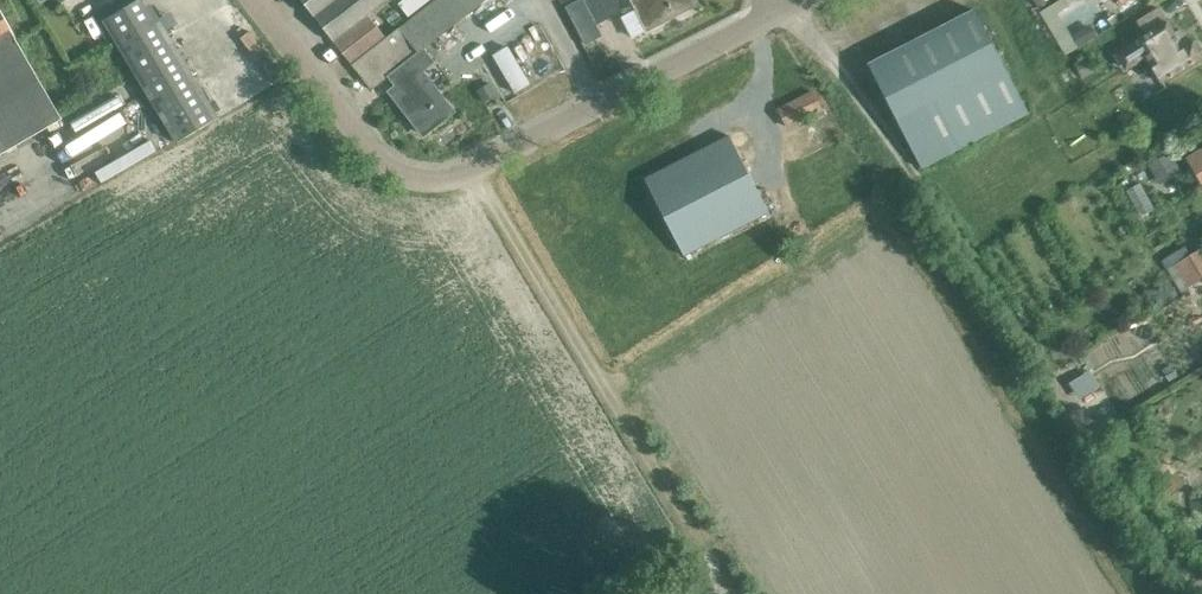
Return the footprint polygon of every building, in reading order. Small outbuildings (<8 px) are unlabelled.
[(102,23),(175,145),(218,119),(147,0),(141,0),(102,23)] [(312,15),(331,0),(300,0),(312,15)] [(312,15),(332,41),(367,14),(385,0),(331,0),(312,15)] [(384,37),(350,64),(370,90),(388,76),(397,87),(402,83),(409,91),(397,100),(423,133),(451,111),(420,70),(432,61),(423,49),(486,0),(435,0),(398,29),(397,27),(384,37)] [(565,7),(586,46),(602,37),(593,20),(582,0),(578,0),(565,7)] [(618,7),(615,0),(582,0),(593,20),(618,7)] [(620,17),(631,38),(646,30),(698,4),(696,0),(630,0),(635,9),(620,17)] [(1050,2),(1045,6),(1038,9),(1048,25),(1049,24),(1056,20),(1056,13),(1055,11),(1050,2)] [(1161,82),(1201,58),(1188,38),(1185,40),(1179,29),(1173,33),(1165,20),(1164,21),(1156,8),(1134,21),(1142,35),(1116,51),(1123,63),(1143,51),(1161,82)] [(393,9),(384,16),(389,23),(399,16),(393,9)] [(15,39),(17,38),(0,10),(0,48),(15,39)] [(921,168),(1026,114),(973,10),(867,65),(921,168)] [(367,14),(332,41),(350,64),(384,37),(367,14)] [(1087,24),(1059,41),(1066,53),(1095,35),(1087,24)] [(0,48),(0,154),(61,119),(15,39),(0,48)] [(1085,56),(1074,63),(1082,78),(1094,71),(1085,56)] [(489,82),(476,90),(483,101),(496,94),(489,82)] [(777,107),(787,127),(822,109),(812,89),(777,107)] [(1121,112),(1117,119),(1125,123),(1129,116),(1121,112)] [(683,255),(767,212),(728,135),(644,178),(683,255)] [(1187,159),(1201,183),(1201,151),(1187,159)] [(1169,152),(1148,164),(1160,183),(1181,171),(1169,152)] [(1140,184),(1127,190),(1141,216),(1154,209),(1140,184)] [(1161,261),(1182,295),(1188,291),(1186,288),(1201,278),(1201,248),(1190,255),(1185,247),(1161,261)] [(1169,380),(1177,375),(1171,365),(1163,370),(1169,380)]
